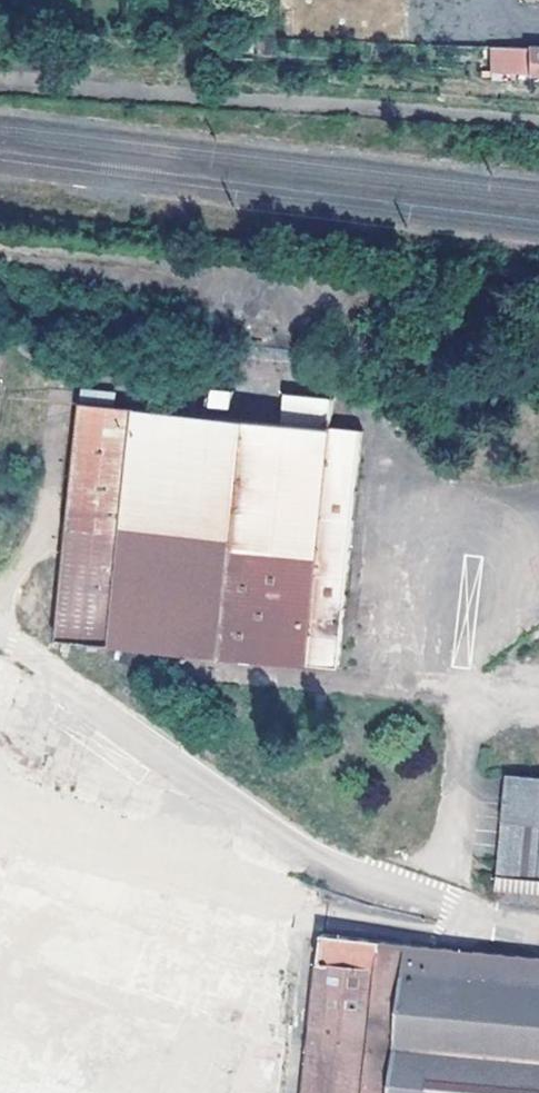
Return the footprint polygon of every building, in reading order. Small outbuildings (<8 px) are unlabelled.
[(491,47),(489,73),(525,75),(526,48),(491,47)] [(526,48),(525,75),(538,75),(538,47),(527,47),(526,48)] [(74,402),(48,639),(99,643),(99,652),(133,677),(153,679),(155,650),(331,669),(357,432),(326,428),(328,399),(281,395),(278,422),(74,402)] [(504,775),(492,897),(538,902),(538,778),(504,775)] [(315,937),(303,1092),(538,1092),(538,957),(315,937)]
